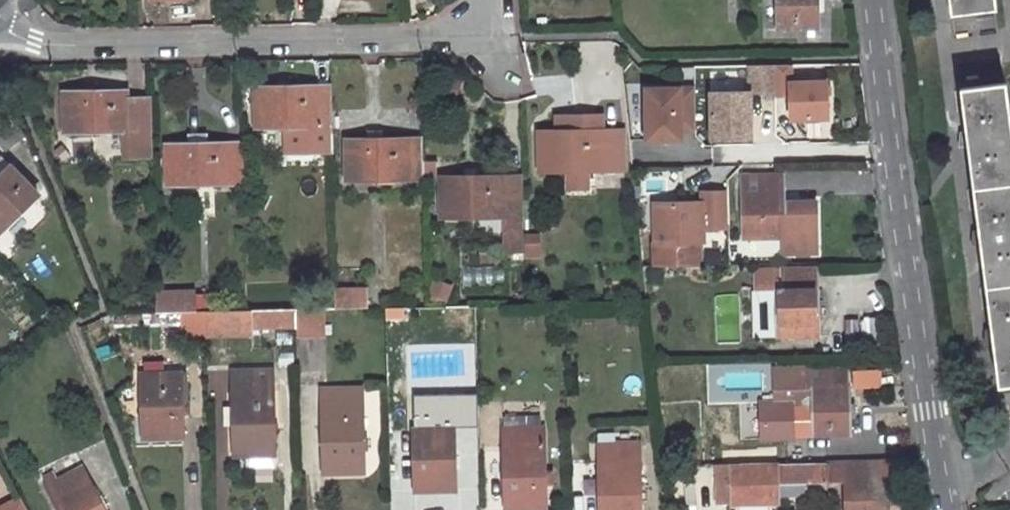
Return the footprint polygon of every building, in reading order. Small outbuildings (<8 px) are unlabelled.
[(780,29),(820,28),(819,0),(778,0),(780,29)] [(952,14),(997,8),(996,0),(950,0),(952,14)] [(957,17),(958,33),(998,31),(997,15),(957,17)] [(775,65),(749,66),(750,91),(711,92),(712,140),(752,139),(751,93),(776,92),(775,65)] [(790,65),(775,65),(776,92),(776,95),(791,95),(791,119),(827,118),(827,82),(791,82),(790,65)] [(991,113),(1009,111),(1006,83),(962,88),(967,132),(969,146),(980,230),(982,245),(993,328),(995,343),(1000,386),(1009,385),(1009,241),(1007,241),(1003,212),(1009,211),(1009,139),(994,141),(991,113)] [(319,86),(255,88),(256,127),(319,126),(318,133),(332,133),(331,88),(319,89),(319,86)] [(697,130),(696,89),(647,89),(648,141),(682,140),(682,130),(697,130)] [(129,91),(65,92),(66,133),(128,131),(129,157),(153,156),(152,98),(130,99),(129,91)] [(0,112),(0,136),(15,122),(20,119),(8,105),(0,112)] [(991,113),(994,141),(1009,139),(1009,114),(1009,111),(991,113)] [(603,116),(586,116),(586,132),(603,132),(603,116)] [(7,152),(27,135),(15,122),(0,136),(0,144),(7,152)] [(586,132),(539,133),(539,173),(625,171),(624,131),(603,132),(586,132)] [(204,133),(189,134),(189,145),(204,144),(204,133)] [(367,140),(347,141),(348,181),(424,180),(423,139),(383,140),(367,140)] [(189,145),(166,145),(167,185),(244,183),(243,148),(231,149),(231,144),(204,144),(189,145)] [(40,196),(4,158),(0,161),(0,234),(40,196)] [(475,178),(475,168),(465,168),(465,178),(475,178)] [(783,175),(743,175),(744,239),(783,238),(783,254),(817,253),(816,203),(784,204),(783,175)] [(506,216),(506,213),(524,213),(524,180),(505,180),(505,177),(475,178),(465,178),(442,178),(442,217),(506,216)] [(655,267),(702,265),(701,231),(727,230),(726,193),(703,193),(704,203),(656,205),(657,245),(655,245),(655,267)] [(974,231),(974,244),(982,245),(980,230),(974,231)] [(528,257),(544,256),(543,231),(527,232),(528,257)] [(816,267),(755,269),(756,290),(777,289),(779,337),(818,335),(816,267)] [(437,278),(431,297),(449,303),(456,284),(437,278)] [(367,288),(336,289),(336,300),(336,309),(368,308),(367,288)] [(336,289),(325,289),(325,301),(336,300),(336,289)] [(196,290),(156,291),(157,313),(160,313),(170,312),(181,312),(197,312),(196,304),(196,290)] [(297,290),(252,291),(253,311),(268,310),(282,310),(297,309),(297,290)] [(297,309),(282,310),(283,327),(298,326),(297,309)] [(212,312),(207,311),(207,337),(254,336),(253,311),(246,310),(212,312)] [(268,310),(253,311),(254,327),(269,326),(268,310)] [(282,310),(268,310),(269,326),(283,327),(282,310)] [(197,312),(181,312),(182,338),(207,337),(207,311),(197,312)] [(170,312),(160,313),(160,324),(170,323),(170,312)] [(882,338),(883,318),(851,317),(850,337),(882,338)] [(993,328),(987,329),(986,343),(995,343),(993,328)] [(801,401),(801,389),(812,388),(812,401),(814,436),(852,435),(850,387),(845,387),(845,369),(806,371),(806,366),(775,368),(776,402),(801,401)] [(273,369),(233,370),(235,455),(249,455),(250,465),(276,464),(273,369)] [(182,373),(141,374),(144,437),(185,436),(184,412),(182,373)] [(812,388),(801,389),(801,401),(812,401),(812,388)] [(363,389),(323,389),(325,474),(364,474),(363,389)] [(454,405),(414,406),(416,492),(455,491),(454,405)] [(526,417),(504,418),(504,429),(526,428),(526,417)] [(543,417),(526,417),(526,428),(544,428),(543,417)] [(504,429),(506,509),(547,509),(546,486),(545,468),(544,428),(526,428),(504,429)] [(625,432),(602,432),(602,443),(625,443),(625,432)] [(600,443),(602,509),(641,509),(640,443),(625,443),(602,443),(600,443)] [(71,453),(49,463),(54,471),(57,477),(79,466),(71,453)] [(826,461),(826,465),(760,466),(760,464),(718,465),(718,504),(775,503),(775,485),(847,484),(848,509),(888,509),(886,459),(826,461)] [(42,478),(60,509),(106,509),(81,464),(79,466),(57,477),(54,471),(42,478)]
